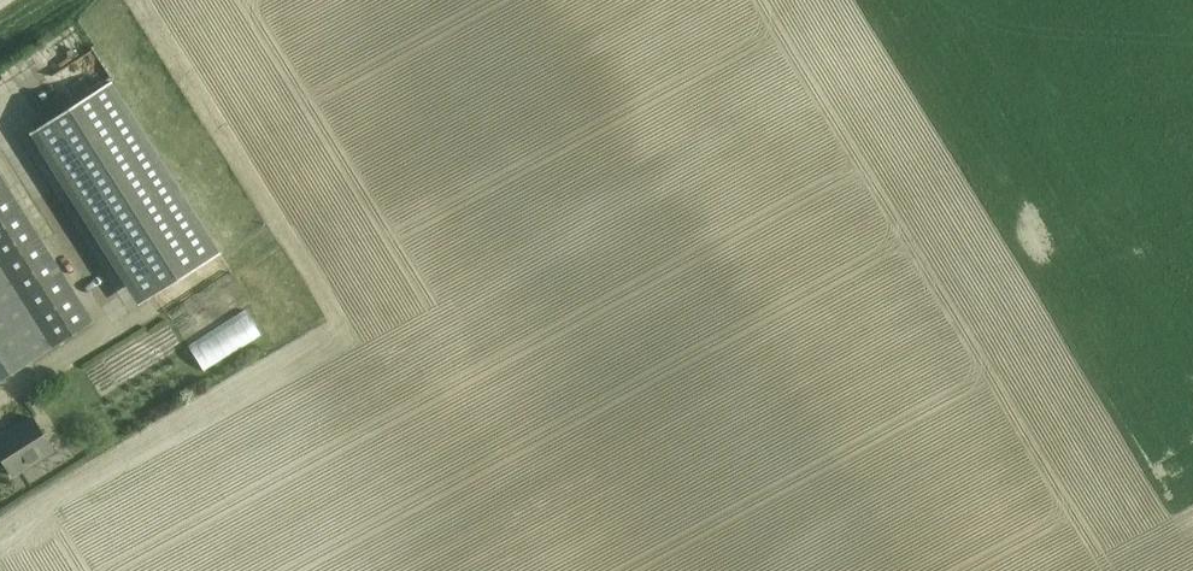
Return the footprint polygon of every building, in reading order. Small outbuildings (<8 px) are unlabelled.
[(47,122),(155,293),(220,252),(112,81),(47,122)] [(93,322),(0,175),(0,380),(93,322)] [(0,438),(0,456),(12,475),(53,449),(32,417),(0,438)]
